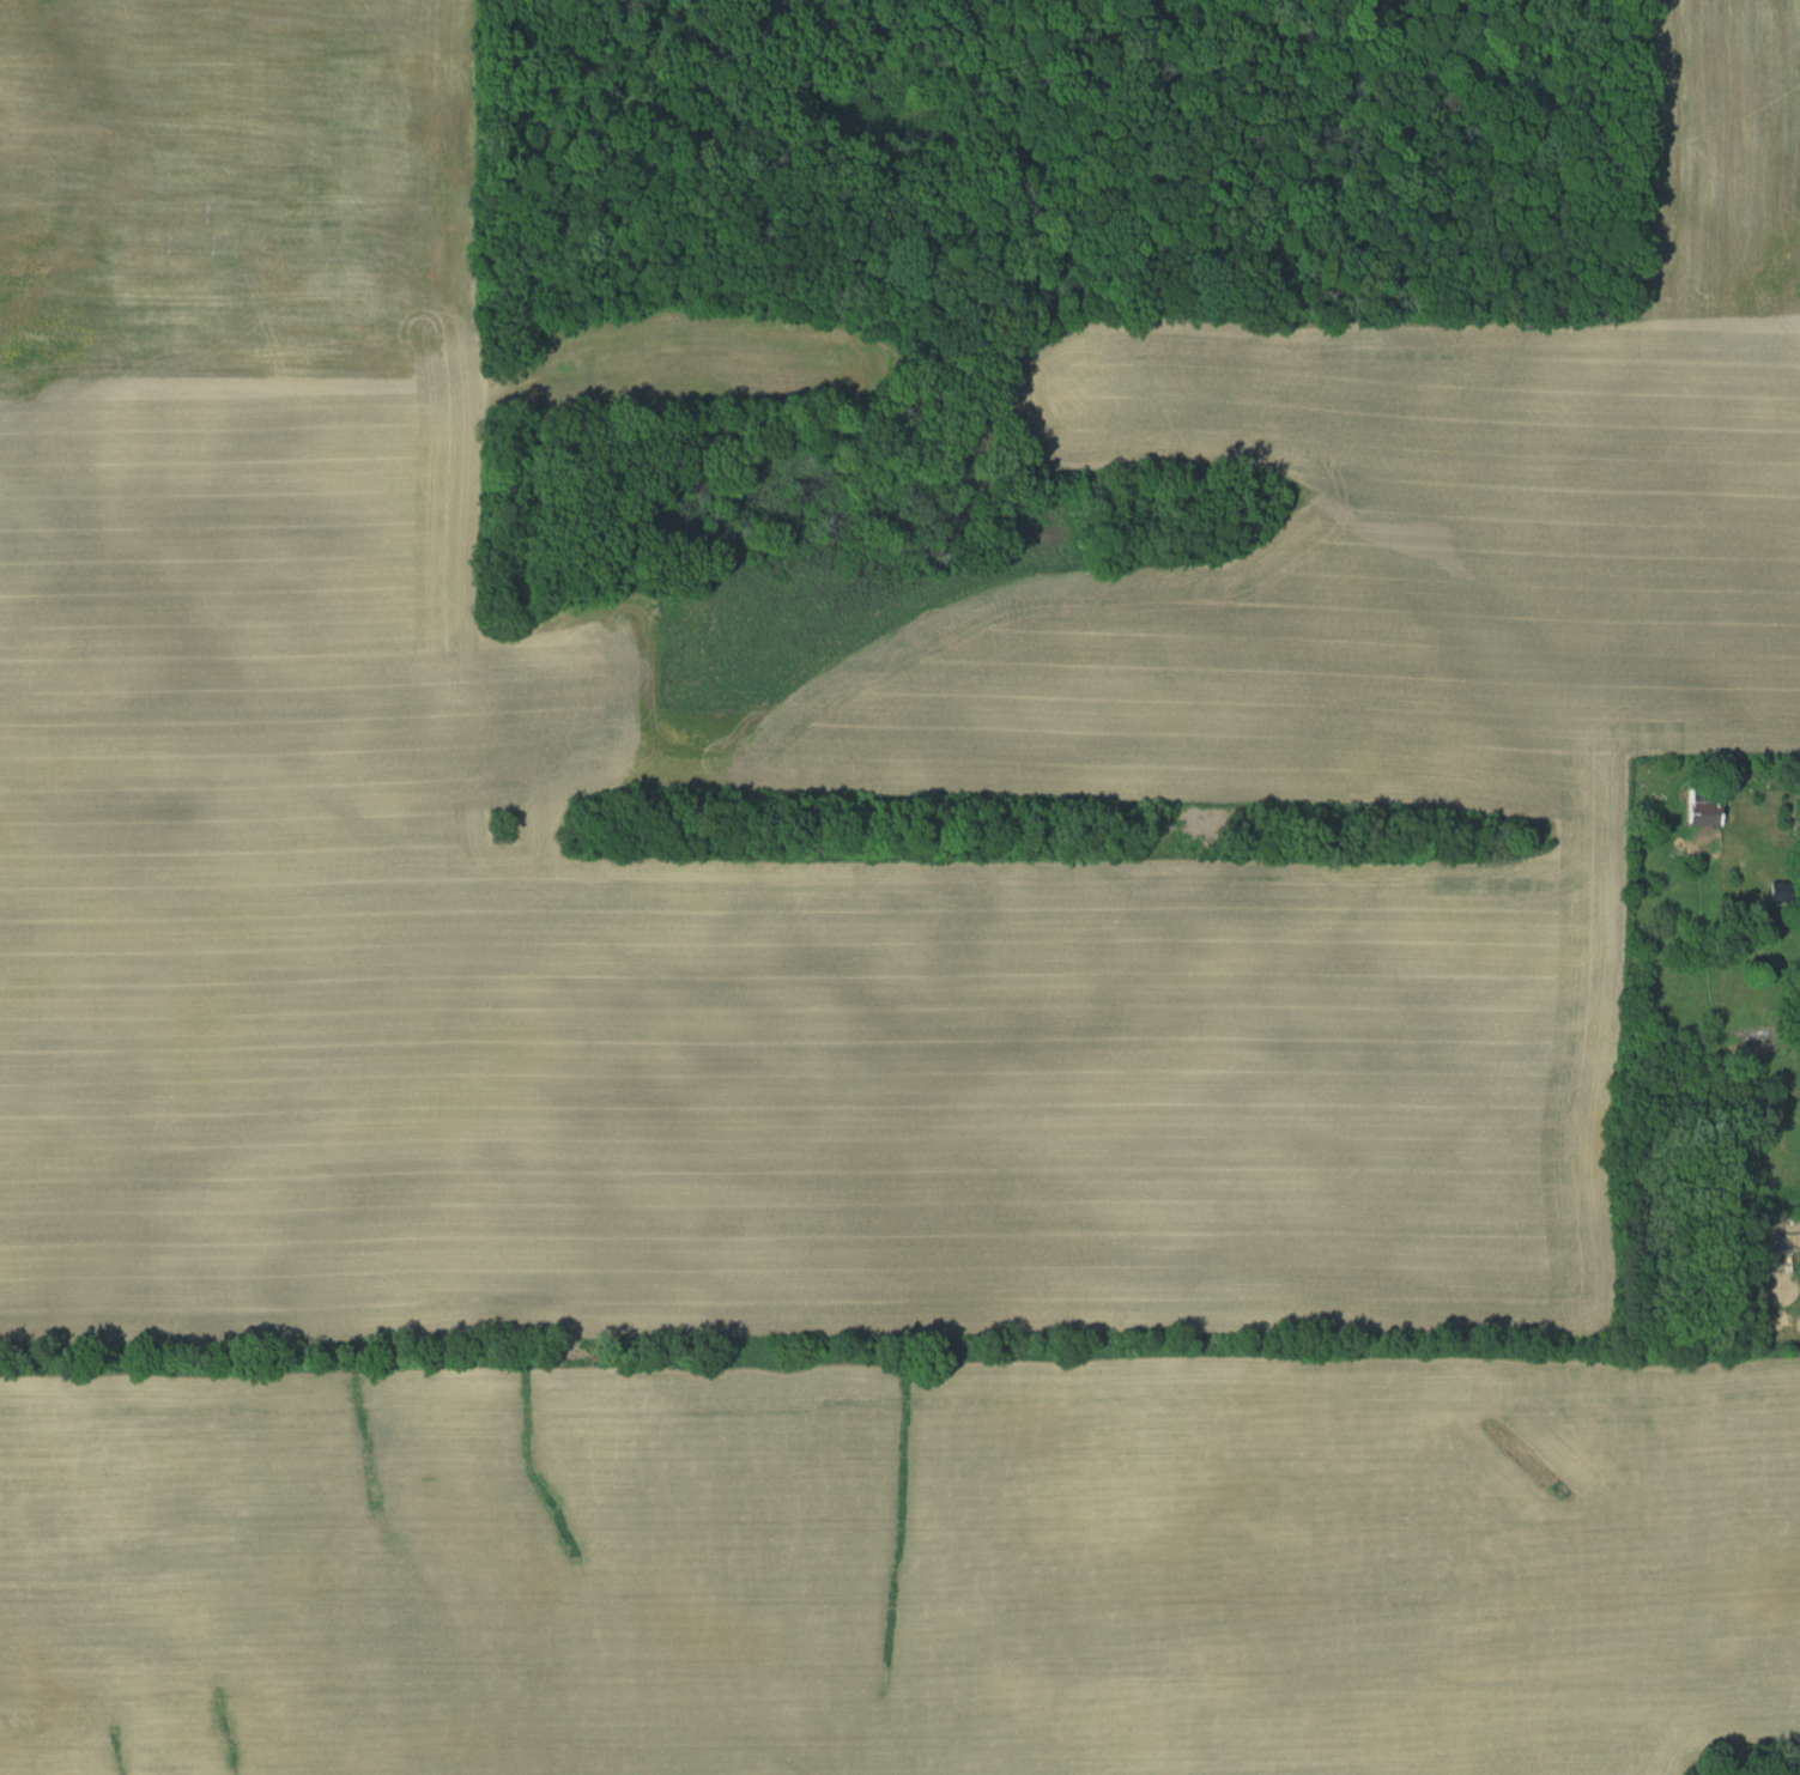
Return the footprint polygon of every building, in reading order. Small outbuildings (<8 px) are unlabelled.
[(1681,823),(1716,825),(1717,791),(1682,789),(1681,823)] [(1768,883),(1768,901),(1796,901),(1796,883),(1768,883)]
